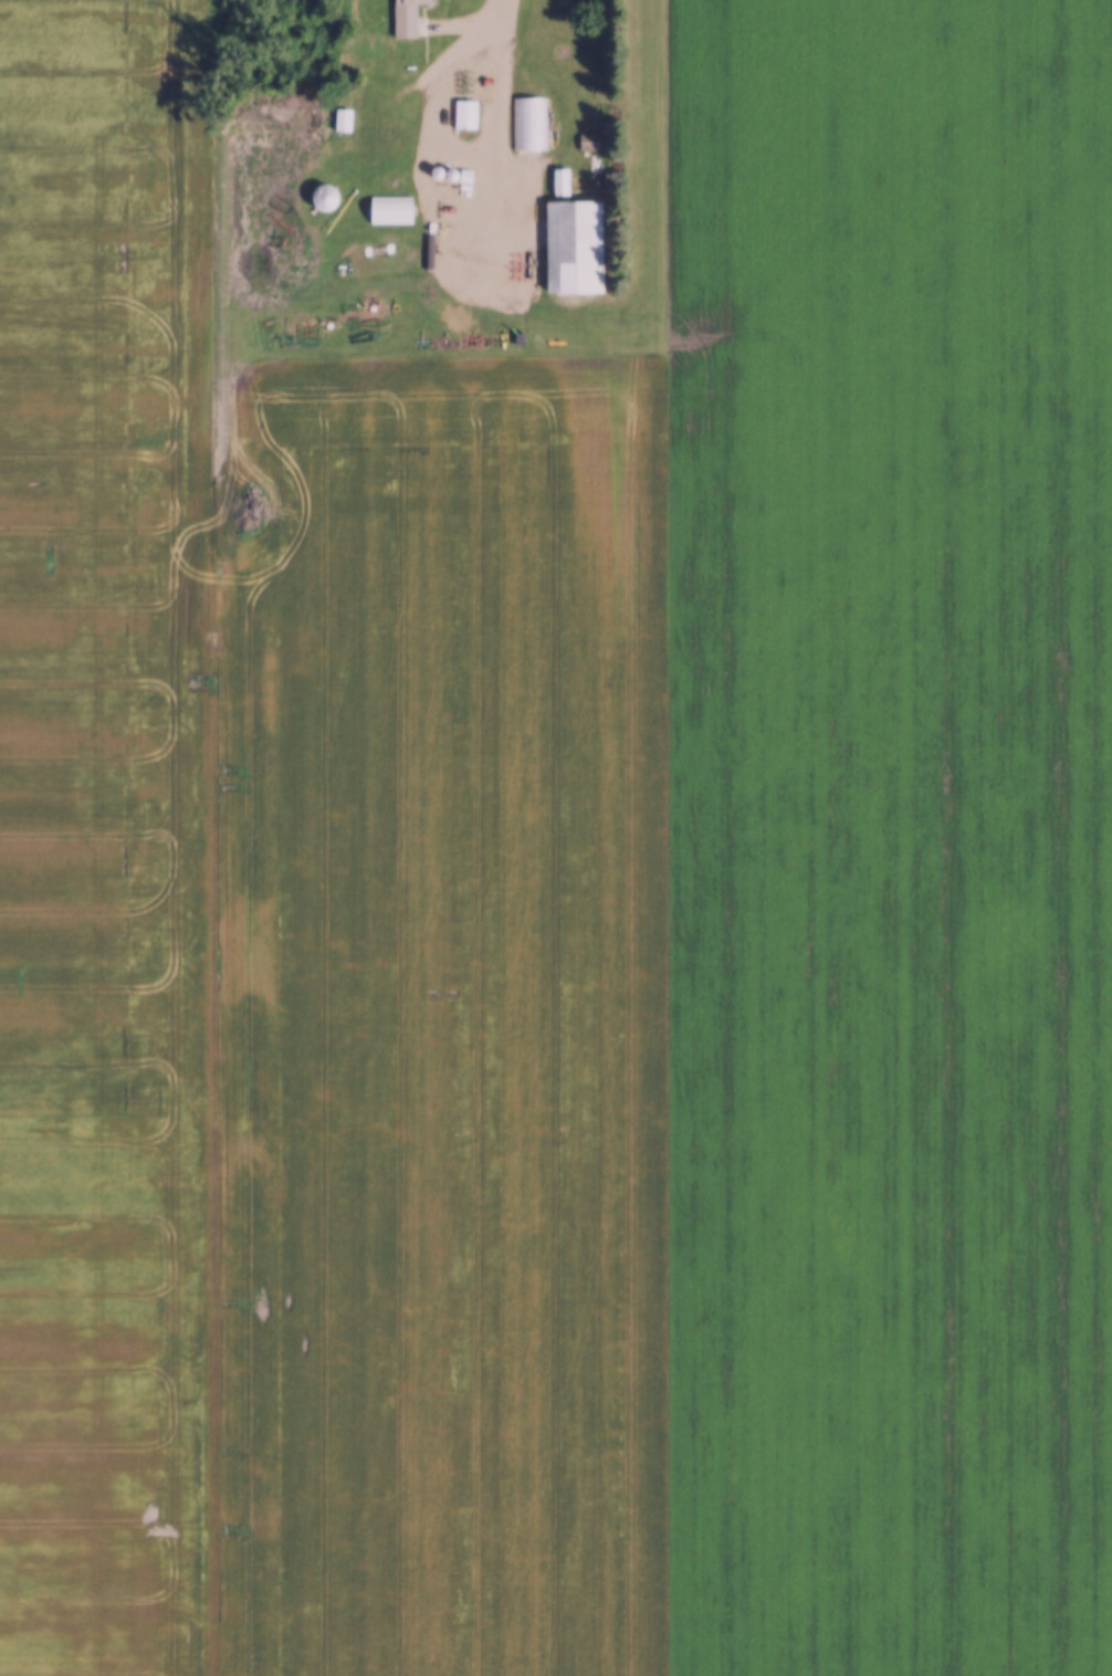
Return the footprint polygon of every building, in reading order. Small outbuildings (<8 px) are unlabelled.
[(415,36),(415,2),(428,2),(428,0),(392,0),(392,36),(415,36)] [(545,97),(511,97),(511,150),(545,150),(545,97)] [(475,129),(475,99),(453,99),(453,129),(475,129)] [(336,110),(334,130),(346,131),(348,111),(336,110)] [(597,150),(597,135),(578,135),(578,150),(597,150)] [(566,195),(566,169),(551,169),(551,195),(566,195)] [(334,190),(318,185),(311,206),(327,212),(334,190)] [(410,196),(368,196),(368,223),(410,223),(410,196)] [(543,293),(600,293),(600,200),(543,200),(543,293)]
